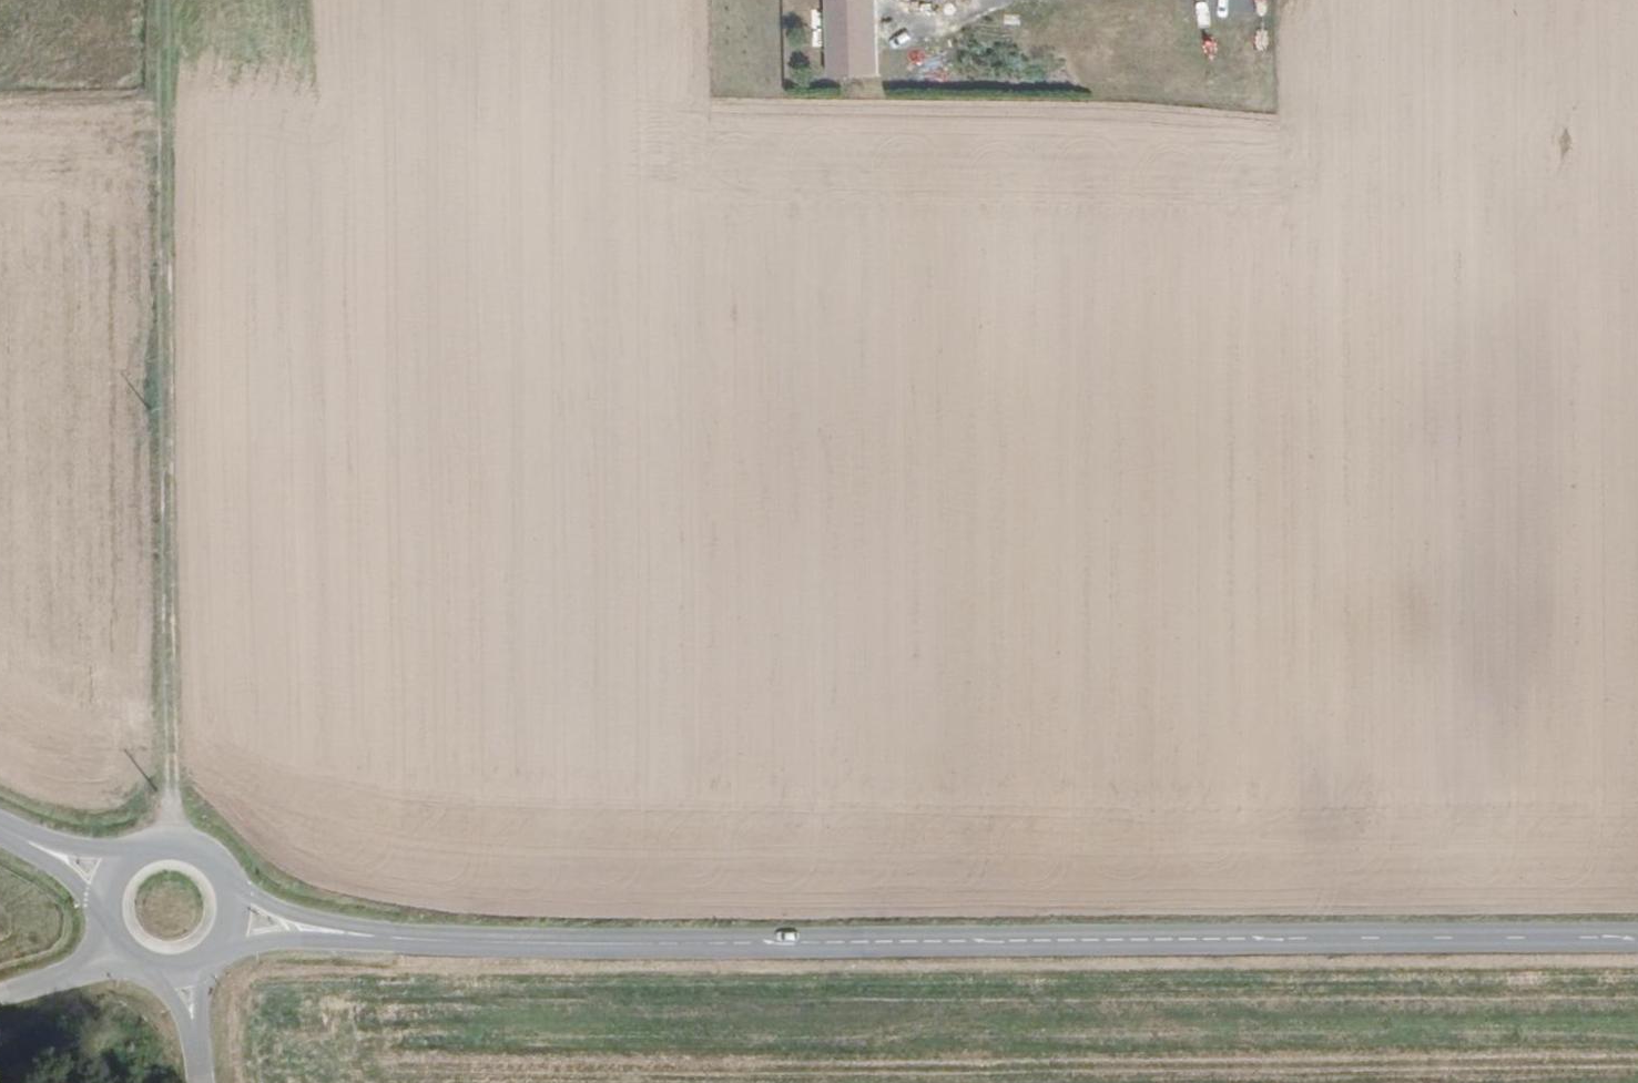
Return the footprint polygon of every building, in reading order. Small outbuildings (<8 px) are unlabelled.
[(826,79),(879,78),(877,0),(824,0),(826,79)]
